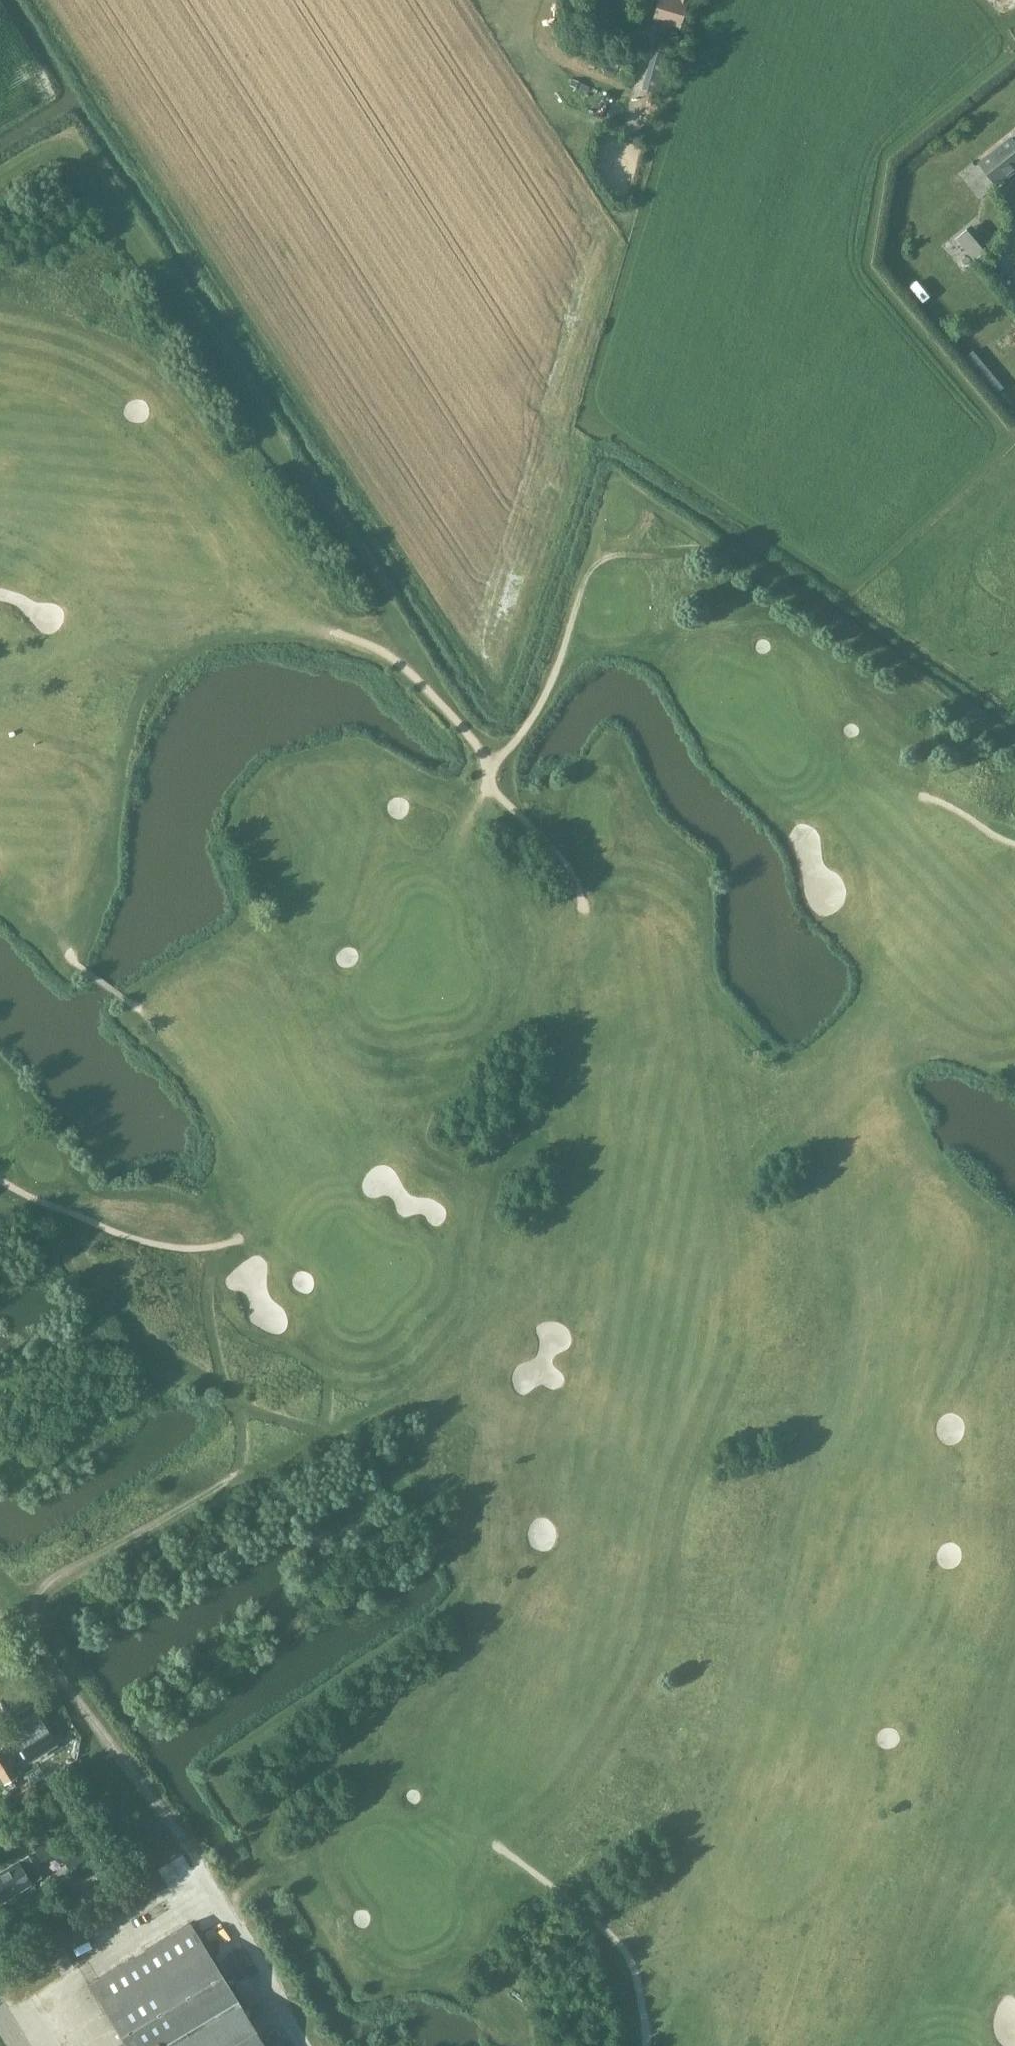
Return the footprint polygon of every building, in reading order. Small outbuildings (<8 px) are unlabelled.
[(651,20),(679,27),(687,0),(657,0),(651,20)] [(668,57),(655,53),(648,78),(661,82),(668,57)] [(1014,171),(1014,142),(1012,138),(980,163),(998,185),(1014,171)] [(306,1265),(299,1277),(312,1283),(318,1271),(306,1265)] [(25,1758),(53,1740),(34,1711),(7,1728),(25,1758)] [(17,1777),(0,1751),(0,1782),(2,1785),(17,1777)] [(41,1862),(56,1852),(44,1832),(28,1841),(41,1862)] [(80,1839),(58,1851),(68,1869),(90,1856),(80,1839)] [(17,1862),(0,1872),(0,1904),(31,1885),(30,1883),(41,1879),(28,1856),(17,1862)] [(124,1916),(106,1925),(110,1935),(129,1927),(124,1916)] [(189,1922),(87,1984),(125,2045),(264,2045),(189,1922)] [(74,1941),(83,1959),(105,1948),(96,1930),(74,1941)]
